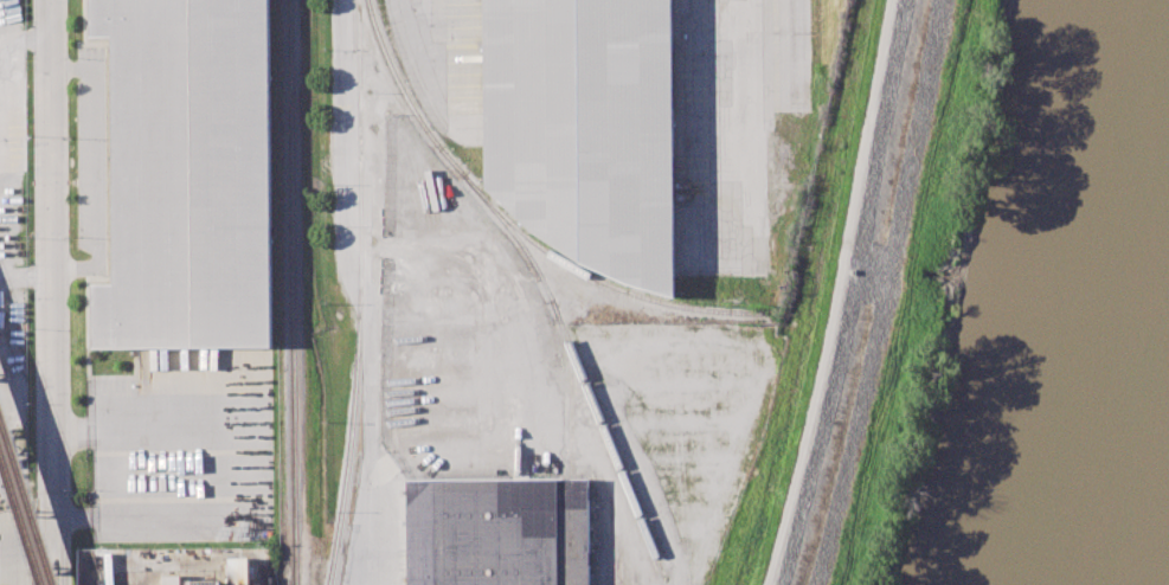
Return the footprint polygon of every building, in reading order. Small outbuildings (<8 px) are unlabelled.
[(89,39),(88,0),(266,0),(269,349),(139,351),(90,352),(89,288),(111,288),(108,39),(89,39)] [(484,191),(524,227),(573,262),(618,283),(674,300),(671,0),(483,0),(484,191)] [(590,480),(572,480),(405,481),(406,584),(590,584),(590,480)]
